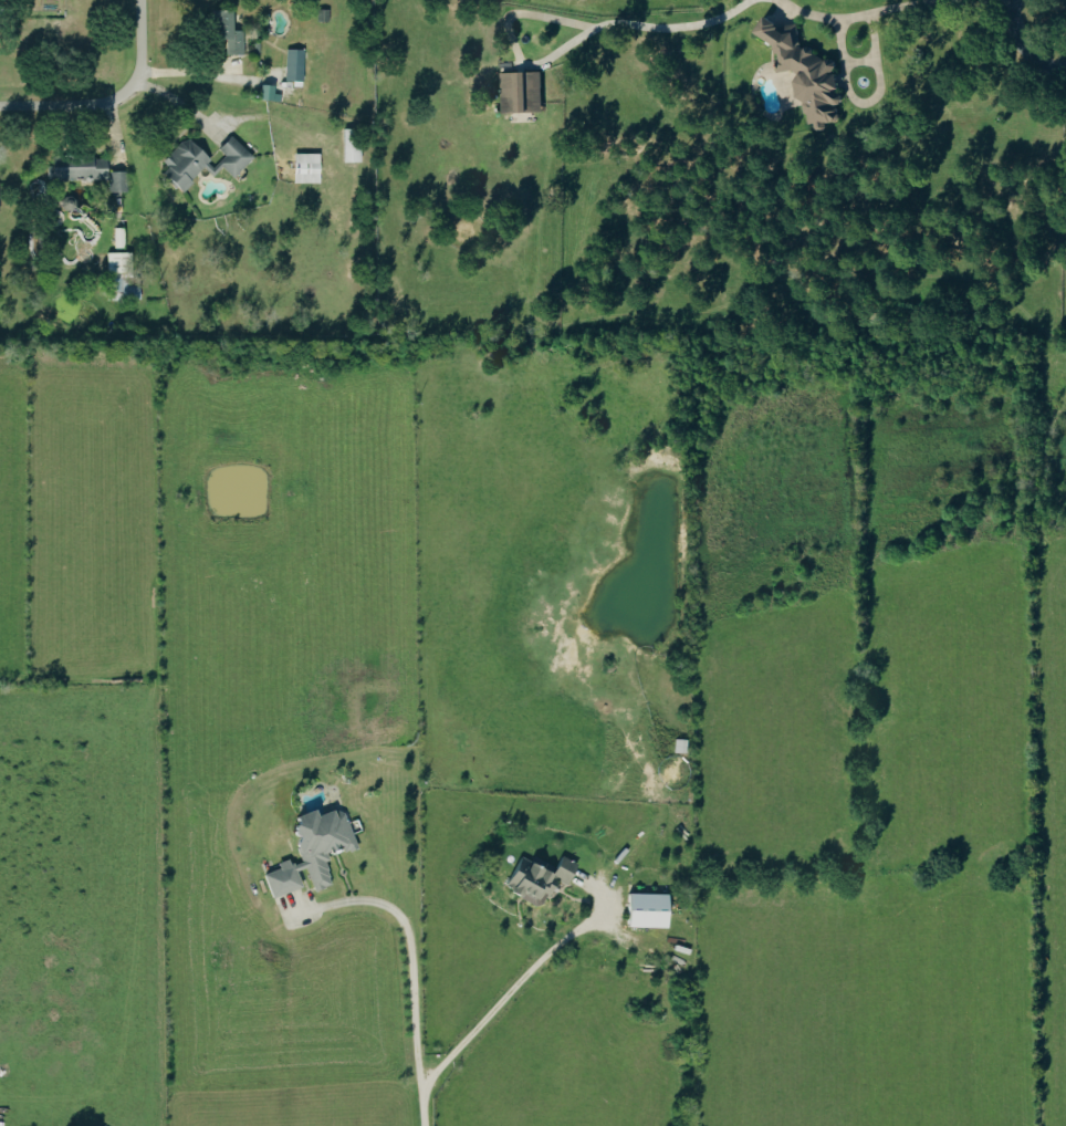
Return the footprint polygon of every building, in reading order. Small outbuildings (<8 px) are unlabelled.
[(225,54),(242,54),(242,31),(231,30),(232,11),(209,10),(208,39),(225,39),(225,54)] [(834,66),(804,49),(800,50),(795,24),(782,26),(776,38),(773,24),(760,16),(750,33),(771,46),(776,73),(789,71),(795,74),(791,82),(794,98),(801,102),(805,123),(819,131),(822,131),(826,124),(837,122),(835,107),(840,97),(835,94),(831,70),(834,66)] [(284,84),(302,84),(303,50),(285,49),(284,84)] [(541,112),(540,72),(499,73),(500,113),(541,112)] [(278,101),(279,95),(273,94),(273,86),(258,85),(258,100),(278,101)] [(252,157),(230,135),(217,148),(225,155),(214,166),(185,138),(162,162),(168,167),(161,174),(180,193),(204,168),(212,176),(221,167),(232,178),(252,157)] [(342,163),(358,162),(358,141),(342,141),(342,163)] [(291,183),(317,184),(317,154),(292,153),(291,183)] [(50,157),(51,180),(105,179),(105,159),(93,159),(93,156),(50,157)] [(107,192),(125,192),(125,171),(107,172),(107,192)] [(113,228),(112,248),(122,248),(123,228),(113,228)] [(674,753),(685,754),(685,740),(674,739),(674,753)] [(355,845),(341,806),(313,816),(311,809),(285,817),(300,861),(289,864),(286,858),(275,862),(277,868),(261,873),(269,897),(300,887),(295,870),(303,867),(311,890),(332,883),(323,856),(355,845)] [(517,856),(500,887),(537,907),(553,877),(564,884),(575,864),(558,854),(547,873),(517,856)] [(663,927),(664,893),(625,892),(624,926),(663,927)]
